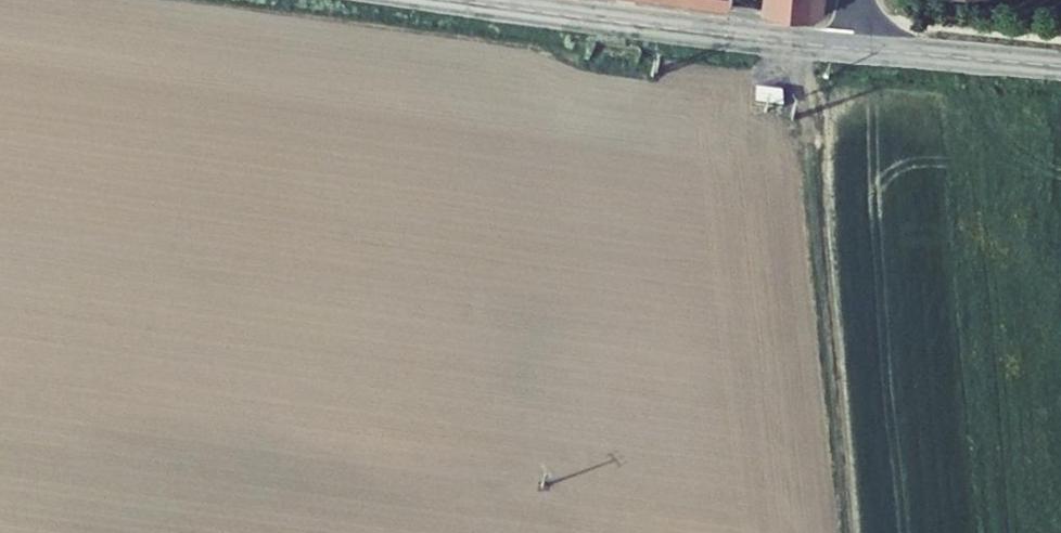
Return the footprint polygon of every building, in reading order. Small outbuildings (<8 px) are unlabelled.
[(685,0),(639,0),(638,3),(684,8),(685,0)] [(736,0),(685,0),(684,8),(735,14),(736,0)] [(830,17),(831,0),(770,0),(768,18),(820,24),(830,17)]
